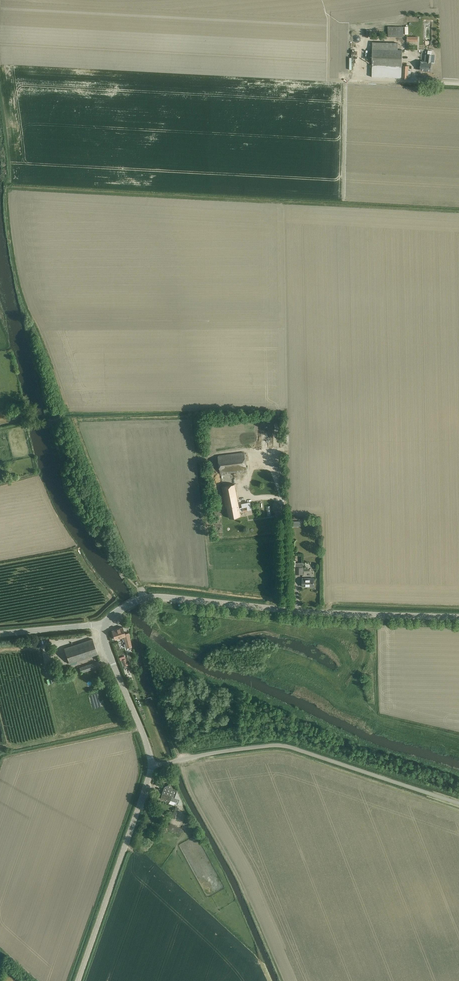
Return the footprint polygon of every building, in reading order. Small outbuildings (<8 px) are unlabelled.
[(402,78),(402,73),(403,50),(399,50),(399,43),(373,42),(372,77),(402,78)] [(431,71),(432,66),(432,62),(431,62),(432,51),(428,50),(427,60),(425,60),(425,61),(421,61),(420,70),(431,71)] [(244,453),(218,457),(221,474),(247,470),(244,453)] [(241,516),(240,511),(244,511),(244,512),(248,511),(247,507),(240,509),(235,484),(222,487),(226,507),(228,507),(230,518),(241,516)] [(303,575),(303,574),(304,574),(304,562),(296,562),(296,561),(293,561),(293,567),(296,567),(296,568),(296,575),(303,575)] [(314,587),(314,582),(314,578),(307,578),(302,578),(302,587),(314,587)] [(115,639),(120,638),(124,637),(127,648),(132,647),(129,632),(125,634),(123,627),(112,630),(115,639)] [(64,648),(66,653),(69,664),(98,654),(93,639),(64,648)] [(81,673),(97,667),(102,666),(100,660),(80,668),(81,673)] [(182,803),(177,791),(173,789),(171,784),(170,784),(164,786),(160,798),(169,802),(170,800),(178,803),(178,804),(180,805),(181,805),(182,804),(182,803)] [(178,833),(179,831),(182,833),(184,830),(170,823),(167,828),(178,833)]
